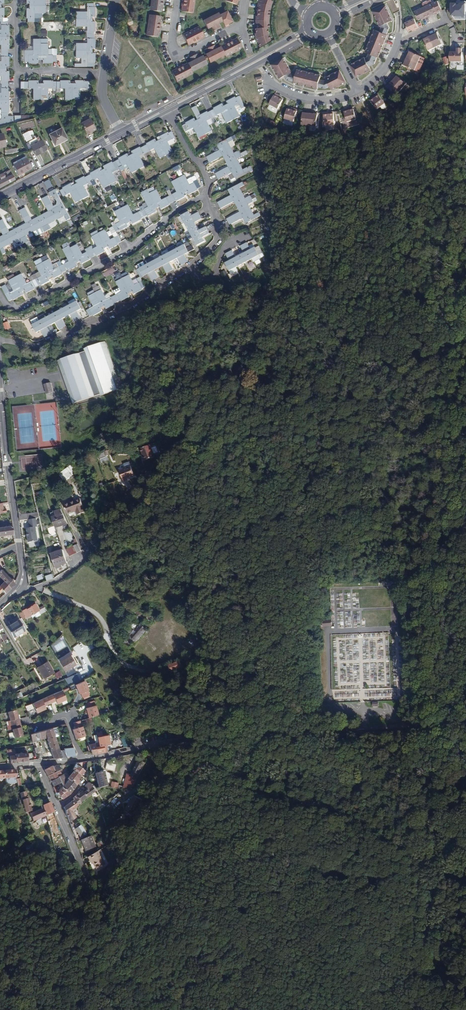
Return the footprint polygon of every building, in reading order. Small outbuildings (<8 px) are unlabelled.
[(152,0),(151,0),(150,10),(161,12),(162,6),(163,6),(163,2),(152,0)] [(262,1),(260,0),(259,0),(258,3),(257,7),(258,7),(260,8),(259,9),(258,9),(257,12),(257,15),(258,15),(258,17),(257,17),(256,16),(255,20),(256,24),(257,24),(258,24),(258,26),(257,26),(257,29),(255,29),(255,32),(257,32),(257,33),(256,34),(255,34),(255,38),(257,42),(258,42),(259,42),(260,43),(258,43),(259,47),(270,41),(268,34),(267,28),(269,27),(269,21),(269,14),(271,7),(273,0),(272,0),(262,0),(262,1)] [(422,4),(428,17),(432,15),(430,13),(441,8),(437,0),(431,0),(422,4)] [(457,2),(451,2),(451,15),(465,15),(465,3),(460,3),(460,4),(457,4),(457,2)] [(94,3),(87,3),(86,12),(76,12),(76,19),(92,19),(92,17),(95,17),(95,7),(94,7),(94,3)] [(194,5),(182,3),(181,7),(182,7),(182,12),(193,13),(194,5)] [(428,17),(422,4),(414,8),(419,18),(422,17),(424,16),(425,18),(428,17)] [(45,13),(45,6),(29,6),(29,8),(26,9),(26,18),(27,18),(27,22),(34,22),(34,13),(45,13)] [(389,28),(387,23),(391,21),(390,20),(392,19),(386,7),(385,8),(384,6),(374,11),(375,13),(374,13),(379,25),(380,24),(381,26),(380,26),(381,28),(380,32),(376,30),(375,32),(374,31),(366,51),(367,51),(366,53),(369,54),(367,57),(365,58),(363,59),(363,58),(351,64),(352,65),(351,66),(356,76),(357,75),(358,77),(369,71),(369,70),(370,69),(369,67),(374,64),(377,57),(378,56),(379,56),(387,37),(386,36),(386,35),(389,28)] [(224,24),(226,27),(229,26),(228,24),(232,22),(227,11),(219,15),(224,24)] [(148,25),(160,26),(160,23),(159,23),(160,16),(149,15),(148,25)] [(219,15),(212,19),(218,31),(222,29),(220,26),(224,24),(219,15)] [(416,23),(413,16),(404,19),(409,30),(412,28),(414,27),(415,30),(418,28),(416,23)] [(94,31),(95,31),(95,22),(92,21),(92,19),(76,19),(76,26),(87,26),(87,35),(94,35),(94,31)] [(204,23),(207,30),(209,31),(212,29),(214,33),(218,31),(212,19),(204,23)] [(0,22),(0,30),(0,37),(5,37),(6,35),(8,35),(8,25),(7,25),(7,22),(2,21),(0,22)] [(159,31),(160,26),(148,25),(146,35),(157,37),(158,31),(159,31)] [(199,27),(191,31),(196,42),(200,40),(200,39),(204,37),(202,32),(199,27)] [(191,31),(183,35),(188,45),(193,43),(193,44),(196,42),(191,31)] [(433,35),(432,32),(429,33),(435,47),(443,43),(438,33),(435,34),(433,35)] [(428,50),(435,47),(429,33),(426,35),(427,38),(426,38),(423,40),(428,50)] [(75,51),(92,51),(92,48),(95,48),(95,39),(94,38),(94,35),(87,35),(87,44),(75,43),(75,51)] [(0,37),(0,45),(1,53),(7,53),(7,50),(8,50),(8,40),(5,40),(5,37),(0,37)] [(234,53),(242,48),(237,38),(232,41),(232,40),(228,42),(234,53)] [(41,40),(33,39),(33,51),(28,51),(28,50),(24,50),(24,62),(28,62),(28,63),(38,63),(38,60),(40,60),(41,44),(41,40)] [(225,44),(221,47),(225,55),(226,57),(234,53),(228,42),(225,43),(225,44)] [(47,44),(41,44),(40,60),(42,60),(43,63),(52,63),(53,62),(56,62),(56,55),(47,55),(47,44)] [(214,45),(211,47),(217,59),(225,55),(221,47),(216,49),(214,45)] [(211,47),(208,48),(210,52),(206,54),(210,63),(217,59),(211,47)] [(457,49),(457,52),(450,52),(449,62),(462,62),(462,49),(457,49)] [(92,51),(75,51),(75,58),(81,58),(81,63),(87,63),(87,66),(94,66),(94,62),(95,62),(95,53),(92,53),(92,51)] [(407,59),(419,64),(423,56),(413,51),(411,55),(410,56),(408,55),(407,59)] [(7,53),(1,53),(1,62),(0,62),(0,69),(5,69),(5,66),(9,66),(9,57),(7,56),(7,53)] [(193,56),(199,68),(207,64),(203,56),(199,58),(197,54),(193,56)] [(187,64),(192,72),(199,68),(193,56),(190,57),(192,61),(187,64)] [(280,77),(281,78),(284,76),(286,80),(296,82),(296,83),(316,88),(316,87),(318,87),(326,89),(330,87),(331,89),(333,88),(333,89),(345,83),(344,82),(346,81),(341,71),(339,72),(338,71),(327,77),(328,78),(326,79),(327,80),(325,81),(320,80),(321,76),(319,76),(319,75),(299,70),(299,71),(297,71),(296,75),(291,73),(290,71),(291,71),(285,59),(284,60),(283,58),(273,64),(274,66),(272,66),(279,77),(280,77)] [(416,73),(419,64),(407,59),(405,62),(408,63),(407,65),(405,68),(416,73)] [(179,67),(185,78),(193,73),(192,72),(187,64),(183,66),(182,65),(179,67)] [(176,82),(185,78),(179,67),(175,69),(176,70),(172,72),(176,82)] [(5,69),(0,69),(0,76),(1,76),(1,84),(7,84),(8,84),(8,81),(9,81),(9,71),(5,71),(5,69)] [(392,81),(403,91),(408,85),(399,77),(397,80),(396,81),(394,79),(392,81)] [(74,83),(72,83),(72,100),(79,100),(80,89),(88,89),(88,82),(84,81),(74,80),(74,83)] [(28,82),(19,82),(19,89),(20,89),(33,89),(33,100),(41,100),(40,84),(38,84),(38,82),(38,81),(28,81),(28,82)] [(43,84),(40,84),(41,100),(47,100),(48,89),(56,89),(56,82),(53,82),(53,81),(43,81),(43,84)] [(60,82),(56,82),(56,89),(65,89),(65,100),(72,100),(72,83),(69,84),(69,82),(70,81),(60,81),(60,82)] [(397,97),(403,91),(392,81),(390,84),(392,86),(391,87),(388,90),(397,97)] [(6,101),(5,98),(9,98),(9,88),(7,88),(7,84),(1,84),(0,84),(0,89),(1,89),(1,94),(0,94),(0,101),(6,101)] [(277,98),(278,96),(274,94),(269,107),(277,111),(282,100),(279,99),(277,98)] [(376,99),(375,100),(372,102),(379,112),(382,109),(386,106),(378,94),(374,97),(376,99)] [(224,106),(232,120),(239,117),(234,107),(237,105),(240,110),(243,109),(237,97),(234,98),(233,98),(225,102),(226,104),(224,106)] [(13,116),(11,116),(8,116),(8,113),(9,112),(9,103),(6,102),(6,101),(0,101),(0,124),(13,121),(13,116)] [(213,109),(209,111),(213,118),(220,114),(226,123),(232,120),(224,106),(222,107),(220,104),(213,108),(213,109)] [(297,111),(293,110),(292,113),(291,112),(287,111),(283,122),(292,125),(297,111)] [(349,113),(348,110),(344,111),(348,125),(357,122),(354,111),(350,112),(349,113)] [(213,118),(209,111),(206,113),(206,112),(197,117),(198,119),(196,121),(204,135),(211,131),(206,122),(213,118)] [(300,127),(309,128),(311,114),(307,113),(306,116),(305,116),(301,115),(300,127)] [(15,116),(15,123),(18,122),(28,120),(28,114),(21,115),(21,116),(15,116)] [(311,114),(309,128),(318,129),(319,117),(316,117),(314,117),(314,114),(311,114)] [(333,115),(329,115),(330,118),(328,119),(324,119),(326,131),(335,130),(333,115)] [(91,117),(82,122),(88,134),(97,129),(91,117)] [(194,122),(193,119),(185,123),(184,124),(181,126),(185,132),(192,128),(199,140),(203,138),(203,137),(205,136),(204,135),(196,121),(194,122)] [(61,129),(49,136),(55,147),(67,140),(61,129)] [(167,133),(158,137),(159,140),(157,141),(164,155),(171,152),(168,146),(173,143),(171,139),(173,138),(170,132),(168,133),(167,133)] [(205,158),(206,161),(229,148),(229,147),(227,143),(231,141),(232,140),(230,138),(215,145),(218,150),(205,157),(205,158)] [(44,140),(33,146),(38,154),(48,149),(44,140)] [(146,144),(142,146),(147,156),(148,156),(151,155),(149,151),(153,149),(158,159),(164,155),(157,141),(155,142),(154,140),(146,144)] [(139,147),(130,152),(131,154),(129,156),(137,170),(143,167),(139,158),(138,157),(142,154),(143,156),(144,158),(148,156),(147,156),(142,146),(139,148),(139,147)] [(229,148),(206,161),(207,162),(208,163),(221,157),(224,162),(239,154),(237,151),(235,152),(233,148),(230,149),(229,148)] [(114,161),(120,173),(121,175),(123,174),(122,171),(127,168),(130,173),(137,170),(129,156),(128,153),(117,159),(117,160),(114,161)] [(239,154),(224,162),(227,167),(214,174),(215,175),(215,177),(238,166),(236,161),(241,158),(239,154)] [(25,160),(16,164),(16,165),(20,173),(33,166),(29,158),(25,160)] [(102,170),(109,185),(115,181),(111,173),(115,171),(116,172),(117,174),(120,173),(114,161),(111,163),(111,162),(103,166),(104,169),(102,170)] [(238,166),(215,177),(216,178),(217,180),(223,177),(227,174),(228,176),(230,181),(233,180),(233,179),(247,171),(250,170),(249,167),(241,170),(238,166)] [(103,188),(109,185),(102,170),(99,171),(98,169),(90,173),(90,174),(87,175),(90,182),(97,178),(103,188)] [(233,179),(233,180),(248,173),(247,171),(233,179)] [(8,176),(5,177),(0,180),(0,188),(15,180),(12,174),(8,176)] [(91,184),(90,182),(87,175),(84,177),(84,176),(75,181),(76,184),(74,184),(81,199),(87,196),(83,186),(87,183),(88,185),(89,185),(91,184)] [(200,187),(196,181),(193,182),(191,179),(186,181),(183,176),(177,179),(184,193),(186,192),(187,194),(188,195),(193,192),(197,190),(196,189),(200,187)] [(184,193),(177,179),(170,182),(176,192),(171,195),(168,190),(166,191),(168,196),(171,202),(174,201),(175,202),(179,199),(183,197),(183,196),(182,194),(184,193)] [(74,203),(81,199),(74,184),(71,186),(70,183),(62,187),(63,188),(60,190),(62,196),(69,192),(74,203)] [(216,203),(218,206),(240,194),(238,189),(243,186),(241,183),(227,190),(229,196),(216,203)] [(56,201),(56,204),(53,206),(47,196),(44,197),(56,220),(64,215),(66,220),(70,218),(55,189),(48,193),(50,197),(54,197),(56,201)] [(168,204),(171,202),(168,196),(161,200),(155,190),(149,194),(156,208),(158,207),(160,210),(168,205),(168,204)] [(154,209),(156,208),(149,194),(147,191),(146,192),(147,195),(143,197),(147,207),(143,209),(142,207),(139,208),(143,217),(147,216),(155,212),(154,209)] [(240,194),(218,206),(219,207),(219,209),(233,202),(235,207),(250,200),(248,197),(243,199),(240,194)] [(48,224),(56,220),(44,197),(41,199),(47,211),(48,213),(46,214),(45,212),(40,215),(47,230),(51,229),(48,224)] [(250,200),(235,207),(238,213),(225,220),(226,221),(227,222),(249,211),(247,206),(252,203),(250,200)] [(140,219),(143,217),(139,208),(135,211),(136,213),(132,215),(127,205),(121,208),(128,223),(130,222),(132,225),(141,220),(140,219)] [(47,230),(40,215),(34,218),(35,220),(32,221),(31,220),(25,208),(22,209),(34,231),(36,236),(47,230)] [(126,224),(128,223),(121,208),(114,212),(119,222),(115,224),(114,222),(111,224),(112,226),(115,232),(118,230),(119,231),(127,227),(126,224)] [(34,231),(22,209),(19,210),(25,223),(22,224),(23,226),(18,229),(25,242),(28,240),(26,236),(34,231)] [(249,211),(227,222),(228,224),(228,226),(242,219),(244,224),(261,215),(259,212),(252,215),(249,211)] [(184,224),(199,216),(197,213),(190,216),(188,212),(178,217),(181,225),(184,224)] [(194,223),(200,219),(199,216),(184,224),(188,231),(196,227),(194,223)] [(17,227),(9,232),(3,219),(0,220),(0,222),(11,243),(19,239),(22,244),(25,242),(18,229),(17,227)] [(0,222),(0,229),(3,235),(4,236),(0,238),(0,250),(2,254),(6,252),(4,247),(11,243),(0,222)] [(107,247),(109,249),(117,245),(117,244),(120,242),(115,232),(112,226),(108,228),(113,238),(110,240),(104,230),(98,233),(105,248),(107,247)] [(192,238),(206,231),(205,227),(198,230),(198,231),(196,227),(188,231),(184,233),(188,240),(192,238)] [(97,256),(105,252),(104,249),(105,248),(98,233),(97,231),(91,234),(97,247),(93,249),(91,246),(88,248),(93,256),(96,255),(97,256)] [(208,234),(206,231),(192,238),(196,245),(203,241),(201,237),(208,234)] [(247,247),(245,243),(244,244),(242,245),(250,259),(252,263),(259,259),(258,255),(254,248),(252,245),(247,247)] [(60,261),(65,271),(68,270),(69,271),(77,266),(76,263),(78,262),(71,248),(69,245),(64,247),(71,261),(65,264),(63,259),(60,261)] [(81,264),(90,259),(90,258),(93,256),(88,248),(84,249),(85,253),(82,254),(77,245),(71,248),(78,262),(80,261),(81,264)] [(183,255),(187,253),(183,245),(175,249),(183,264),(186,262),(183,255)] [(250,259),(242,245),(241,245),(239,247),(242,252),(242,253),(239,255),(243,263),(250,259)] [(180,265),(183,264),(175,249),(168,253),(172,261),(176,259),(180,265)] [(227,253),(235,267),(243,263),(239,255),(234,258),(234,257),(231,251),(229,252),(227,253)] [(168,272),(172,270),(169,263),(172,261),(168,253),(161,257),(168,272)] [(226,254),(224,254),(227,260),(228,262),(224,263),(224,264),(229,274),(236,271),(234,268),(235,267),(227,253),(226,254)] [(47,254),(40,258),(41,258),(42,260),(51,279),(53,278),(53,279),(62,274),(62,273),(65,271),(60,261),(57,262),(59,267),(54,269),(52,265),(49,258),(47,254)] [(165,273),(168,272),(161,257),(158,258),(157,255),(152,257),(154,261),(153,261),(157,269),(162,267),(165,273)] [(49,280),(51,279),(42,260),(35,263),(39,272),(32,275),(37,286),(40,284),(41,285),(50,281),(49,280)] [(154,271),(157,269),(153,261),(146,265),(154,279),(157,278),(154,271)] [(151,281),(154,279),(146,265),(144,266),(142,262),(137,265),(143,276),(147,274),(151,281)] [(127,273),(121,276),(122,277),(130,293),(132,292),(133,293),(134,294),(142,290),(142,288),(144,287),(140,278),(139,277),(136,279),(136,280),(133,282),(127,273)] [(32,275),(29,277),(31,282),(27,284),(21,274),(15,277),(22,291),(24,290),(26,293),(34,288),(34,287),(37,286),(32,275)] [(13,300),(21,295),(20,292),(22,291),(15,277),(9,280),(10,283),(14,290),(10,292),(6,285),(3,286),(10,301),(13,299),(13,300)] [(130,293),(122,277),(116,280),(115,280),(119,289),(115,291),(116,294),(114,296),(117,302),(120,300),(121,301),(129,296),(129,295),(128,294),(130,293)] [(102,308),(95,292),(94,293),(93,290),(87,293),(89,296),(88,297),(93,306),(86,310),(90,317),(92,315),(93,315),(101,311),(100,308),(102,308)] [(117,302),(114,296),(106,300),(101,290),(95,292),(102,308),(104,307),(105,309),(114,304),(114,303),(117,302)] [(70,306),(77,320),(80,318),(77,311),(81,309),(77,302),(70,306)] [(74,321),(77,320),(70,306),(62,310),(66,317),(70,315),(71,316),(74,321)] [(62,319),(66,317),(62,310),(55,313),(62,327),(66,326),(62,319)] [(59,329),(62,327),(55,313),(48,317),(51,324),(55,323),(59,329)] [(48,326),(51,324),(48,317),(40,321),(47,335),(51,333),(48,326)] [(44,337),(47,335),(40,321),(33,325),(37,332),(40,330),(44,337)] [(58,360),(72,403),(99,394),(100,396),(122,389),(106,341),(84,349),(85,351),(58,360)] [(51,383),(44,384),(47,394),(53,392),(51,383)] [(150,445),(141,448),(145,460),(155,457),(150,445)] [(96,454),(97,456),(99,455),(100,459),(107,457),(105,450),(96,454)] [(131,466),(120,470),(124,481),(128,480),(128,478),(135,476),(131,466)] [(71,468),(60,472),(63,480),(74,476),(71,468)] [(81,498),(65,505),(69,514),(77,511),(78,515),(86,512),(81,498)] [(39,512),(19,515),(20,520),(40,517),(39,512)] [(64,513),(52,517),(55,528),(68,523),(64,513)] [(29,527),(25,528),(28,547),(39,546),(35,518),(28,519),(29,527)] [(14,534),(12,525),(0,527),(0,536),(14,534)] [(70,556),(81,550),(78,544),(67,549),(70,556)] [(63,564),(67,563),(63,550),(51,554),(55,567),(62,564),(61,563),(63,563),(63,564)] [(10,588),(15,584),(10,579),(11,578),(10,577),(8,577),(1,569),(0,570),(0,577),(4,581),(10,588)] [(5,593),(10,588),(4,581),(0,585),(0,593),(3,590),(5,593)] [(28,608),(22,611),(26,617),(32,614),(35,618),(40,615),(38,610),(35,604),(34,604),(32,602),(27,605),(28,608)] [(139,615),(142,612),(136,606),(133,609),(131,608),(120,620),(127,626),(137,614),(139,615)] [(144,610),(142,612),(139,615),(137,614),(127,626),(128,628),(130,626),(135,631),(130,636),(130,638),(125,643),(130,647),(135,642),(137,641),(147,630),(141,624),(146,618),(150,622),(155,614),(152,611),(149,614),(144,610)] [(10,624),(6,627),(13,638),(25,630),(18,619),(15,621),(14,623),(14,624),(12,625),(10,624)] [(125,631),(130,636),(135,631),(130,626),(128,628),(125,631)] [(191,633),(186,640),(195,647),(201,640),(197,638),(199,636),(196,634),(194,635),(191,633)] [(8,638),(5,634),(0,637),(0,638),(3,642),(8,638)] [(67,657),(59,662),(64,672),(76,665),(70,656),(71,654),(70,652),(65,655),(67,657)] [(169,665),(171,671),(176,669),(177,673),(183,671),(182,667),(183,667),(180,661),(169,665)] [(38,667),(45,678),(53,673),(47,662),(38,667)] [(162,675),(171,671),(169,665),(160,669),(162,675)] [(89,674),(86,669),(78,673),(82,681),(91,677),(89,674)] [(83,698),(89,695),(89,694),(87,690),(88,690),(84,681),(75,685),(79,694),(80,693),(82,698),(83,698)] [(66,699),(62,690),(47,697),(50,704),(54,702),(52,699),(54,698),(55,701),(57,704),(66,699)] [(33,703),(32,703),(36,713),(45,709),(44,706),(43,703),(45,703),(46,705),(50,704),(47,697),(33,703)] [(93,717),(98,715),(96,705),(94,705),(93,701),(85,703),(87,708),(86,708),(89,718),(93,717)] [(11,725),(20,722),(19,719),(19,718),(18,718),(16,709),(8,712),(11,725)] [(72,730),(75,739),(85,736),(81,724),(80,720),(73,723),(75,727),(78,726),(78,728),(75,729),(72,730)] [(21,727),(21,726),(20,722),(11,725),(13,733),(13,734),(14,738),(23,736),(21,727)] [(55,737),(52,728),(38,732),(41,740),(47,738),(47,739),(55,737)] [(96,748),(97,754),(105,752),(103,746),(104,745),(103,736),(97,737),(98,743),(99,747),(96,748)] [(47,739),(51,751),(59,748),(55,737),(47,739)] [(126,737),(121,739),(124,748),(129,746),(129,742),(126,737)] [(91,753),(91,755),(97,754),(96,748),(99,747),(98,743),(95,743),(88,745),(91,753)] [(51,751),(54,759),(61,758),(60,752),(59,750),(59,748),(51,751)] [(64,752),(65,757),(76,756),(74,748),(64,751),(64,752)] [(16,761),(28,761),(28,753),(15,754),(16,761)] [(137,778),(146,762),(140,759),(138,762),(137,762),(136,763),(137,764),(131,775),(137,778)] [(107,762),(105,769),(114,771),(116,765),(107,762)] [(80,764),(79,763),(75,763),(72,770),(74,771),(81,776),(85,771),(78,766),(80,764)] [(168,771),(160,765),(154,775),(162,780),(168,771)] [(55,773),(53,767),(52,766),(49,768),(48,767),(45,767),(44,770),(48,776),(52,774),(55,773)] [(60,770),(59,766),(53,767),(55,773),(52,774),(54,779),(58,777),(62,786),(67,779),(69,777),(67,773),(61,775),(59,771),(60,770)] [(5,778),(6,783),(7,783),(8,783),(8,778),(16,777),(17,782),(21,782),(19,770),(5,771),(5,778)] [(83,777),(81,776),(74,771),(69,777),(67,779),(76,785),(83,777)] [(97,780),(99,788),(108,786),(104,771),(95,773),(96,778),(95,779),(95,780),(97,780)] [(123,787),(117,785),(117,788),(123,790),(124,790),(134,785),(137,778),(131,775),(131,774),(128,773),(123,787)] [(54,779),(52,774),(48,776),(54,786),(56,785),(58,784),(60,789),(61,788),(62,786),(58,777),(54,779)] [(76,785),(67,779),(62,786),(61,788),(70,794),(76,785)] [(90,783),(88,783),(85,786),(88,789),(85,791),(83,793),(86,798),(91,794),(91,795),(95,792),(94,790),(92,787),(93,786),(90,783)] [(58,790),(55,793),(55,794),(56,796),(58,795),(62,800),(70,794),(61,788),(60,789),(58,790)] [(78,794),(76,795),(81,802),(86,798),(83,793),(85,791),(84,790),(83,790),(78,794)] [(25,814),(26,815),(28,814),(28,812),(31,811),(28,798),(27,798),(25,791),(20,793),(21,800),(23,806),(24,807),(25,813),(25,814)] [(135,795),(126,809),(134,814),(142,800),(135,795)] [(73,800),(63,807),(69,823),(76,818),(71,811),(75,809),(74,807),(77,806),(73,800)] [(46,816),(54,812),(50,802),(42,805),(44,808),(46,816)] [(33,821),(46,816),(44,808),(30,814),(33,821)] [(134,814),(126,809),(124,812),(132,817),(134,814)] [(81,825),(75,829),(81,838),(86,834),(81,825)] [(91,836),(81,840),(86,851),(96,847),(91,836)] [(100,849),(105,847),(101,841),(97,843),(100,849)] [(97,851),(87,857),(89,860),(91,859),(93,863),(97,869),(105,864),(97,851)] [(106,867),(101,870),(103,874),(105,872),(104,870),(109,867),(113,858),(112,858),(106,867)]
